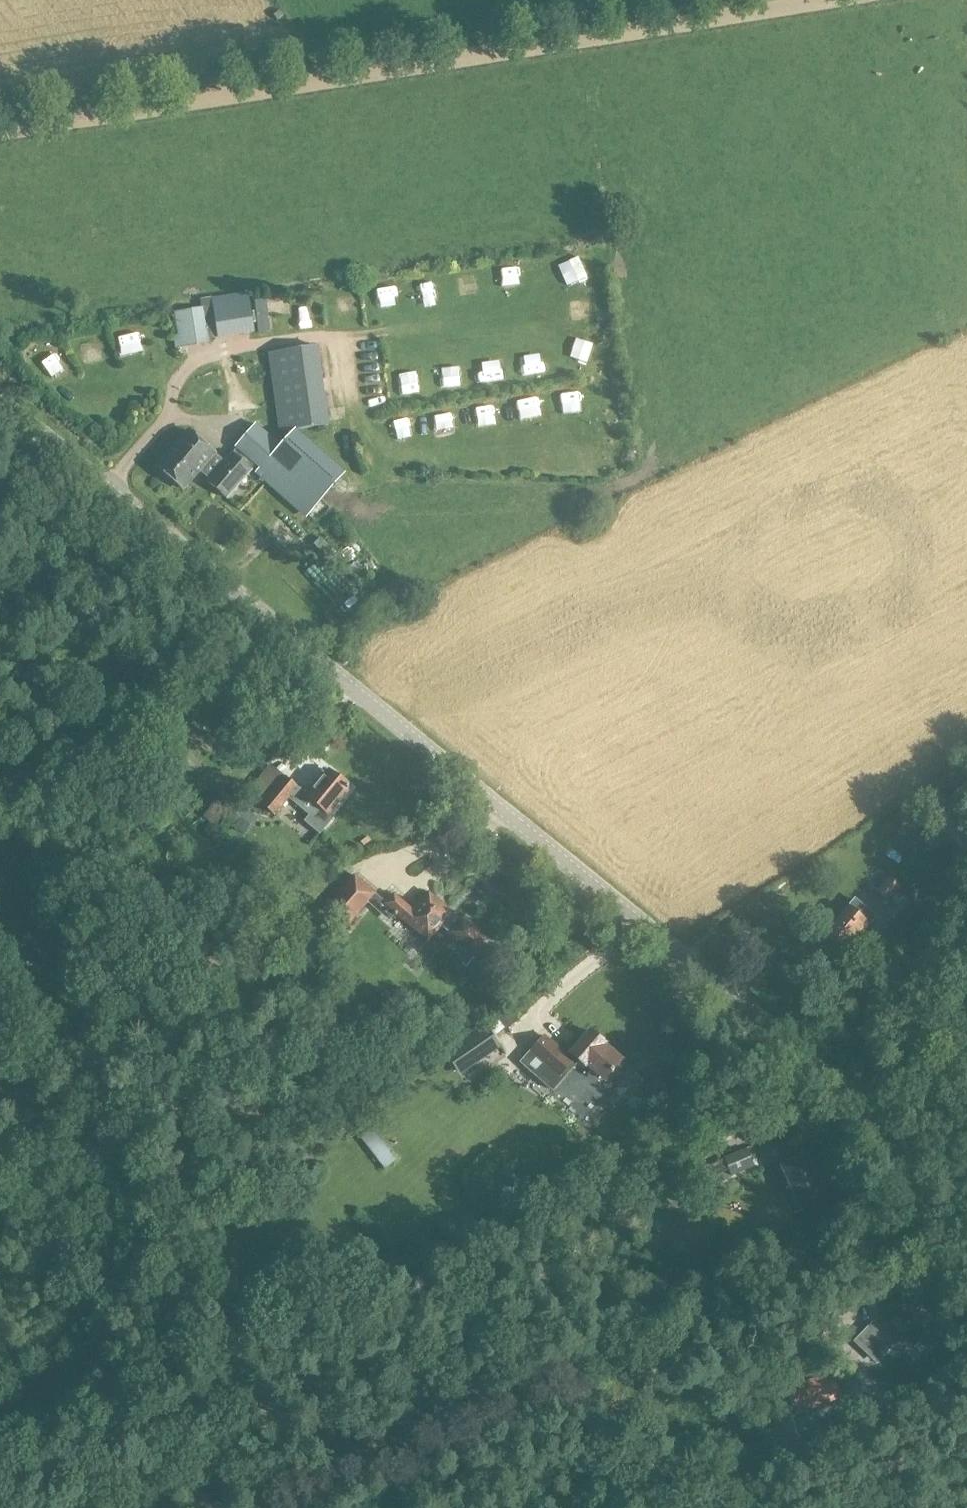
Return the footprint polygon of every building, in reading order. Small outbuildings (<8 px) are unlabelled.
[(207,341),(202,310),(180,312),(184,344),(207,341)] [(123,362),(142,355),(135,335),(116,341),(123,362)] [(279,433),(329,426),(318,347),(268,354),(279,433)] [(396,399),(419,396),(416,365),(393,368),(396,399)] [(256,425),(235,448),(237,450),(255,466),(259,470),(258,472),(305,516),(340,478),(292,434),(280,447),(256,425)] [(215,455),(189,432),(158,467),(184,490),(215,455)] [(251,470),(233,455),(208,483),(226,499),(251,470)] [(333,820),(326,815),(347,789),(327,773),(321,781),(314,775),(305,786),(304,785),(297,793),(293,791),(287,798),(309,816),(304,822),(320,836),(333,820)] [(281,775),(259,804),(271,814),(294,785),(281,775)] [(225,792),(202,817),(212,827),(207,833),(215,841),(223,832),(215,825),(221,818),(223,819),(234,827),(247,813),(225,792)] [(874,892),(888,904),(902,888),(888,876),(874,892)] [(349,926),(377,896),(359,880),(344,896),(345,897),(332,911),(349,926)] [(386,905),(427,942),(441,926),(475,957),(488,943),(463,919),(460,922),(452,915),(452,914),(431,894),(415,912),(396,894),(386,905)] [(847,907),(838,917),(840,919),(827,934),(845,949),(856,936),(858,938),(869,926),(847,907)] [(519,1020),(509,1008),(496,1018),(506,1030),(519,1020)] [(485,1026),(445,1052),(457,1071),(497,1044),(485,1026)] [(532,1053),(558,1077),(572,1062),(574,1064),(577,1061),(585,1067),(588,1064),(605,1080),(621,1062),(605,1047),(606,1046),(590,1032),(583,1040),(579,1037),(563,1055),(545,1038),(532,1053)] [(362,1140),(384,1170),(397,1161),(374,1131),(362,1140)] [(725,1159),(731,1177),(754,1168),(747,1150),(725,1159)] [(783,1169),(799,1204),(821,1194),(805,1159),(783,1169)] [(902,1333),(914,1345),(920,1338),(930,1348),(941,1336),(934,1328),(932,1330),(916,1314),(918,1312),(908,1303),(880,1331),(874,1325),(857,1342),(875,1360),(902,1333)] [(830,1375),(787,1393),(796,1415),(839,1397),(830,1375)] [(792,1419),(755,1433),(759,1443),(769,1440),(773,1450),(799,1440),(792,1419)]
